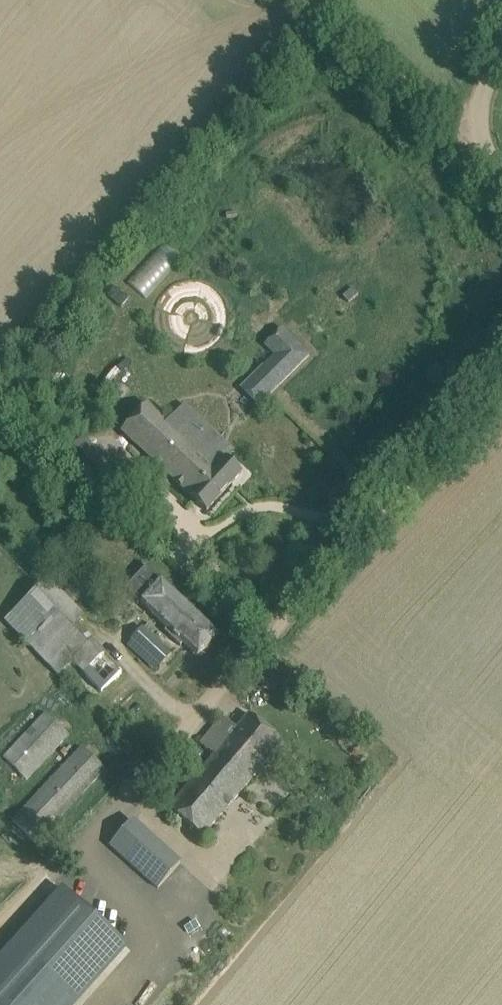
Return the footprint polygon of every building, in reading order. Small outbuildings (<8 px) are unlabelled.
[(146,296),(183,258),(165,240),(128,279),(146,296)] [(274,355),(249,379),(268,398),(268,397),(270,396),(310,355),(283,328),(265,346),(274,355)] [(366,359),(355,364),(358,372),(370,368),(366,359)] [(147,404),(121,432),(191,496),(191,497),(207,511),(242,473),(227,459),(233,451),(223,443),(224,442),(221,441),(184,406),(169,423),(147,404)] [(219,633),(205,620),(147,566),(126,589),(168,629),(165,631),(181,646),(183,643),(197,657),(219,633)] [(93,644),(67,616),(32,648),(59,676),(93,644)] [(160,667),(172,654),(143,627),(131,640),(160,667)] [(27,779),(69,734),(45,712),(4,757),(25,777),(27,779)] [(237,729),(223,717),(201,743),(215,754),(169,809),(203,837),(284,742),(250,714),(237,729)] [(36,843),(106,769),(82,747),(12,821),(36,843)] [(110,846),(158,888),(180,863),(133,820),(110,846)] [(14,943),(68,991),(117,936),(74,898),(62,888),(14,943)]
